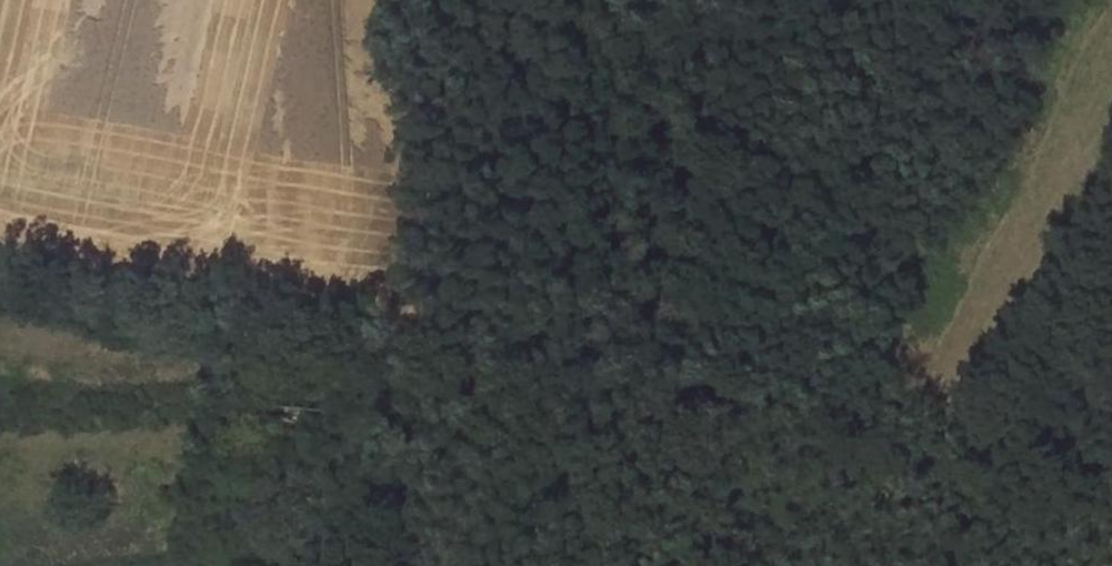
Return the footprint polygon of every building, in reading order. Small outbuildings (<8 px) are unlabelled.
[(333,382),(317,381),(315,388),(332,390),(333,382)]
